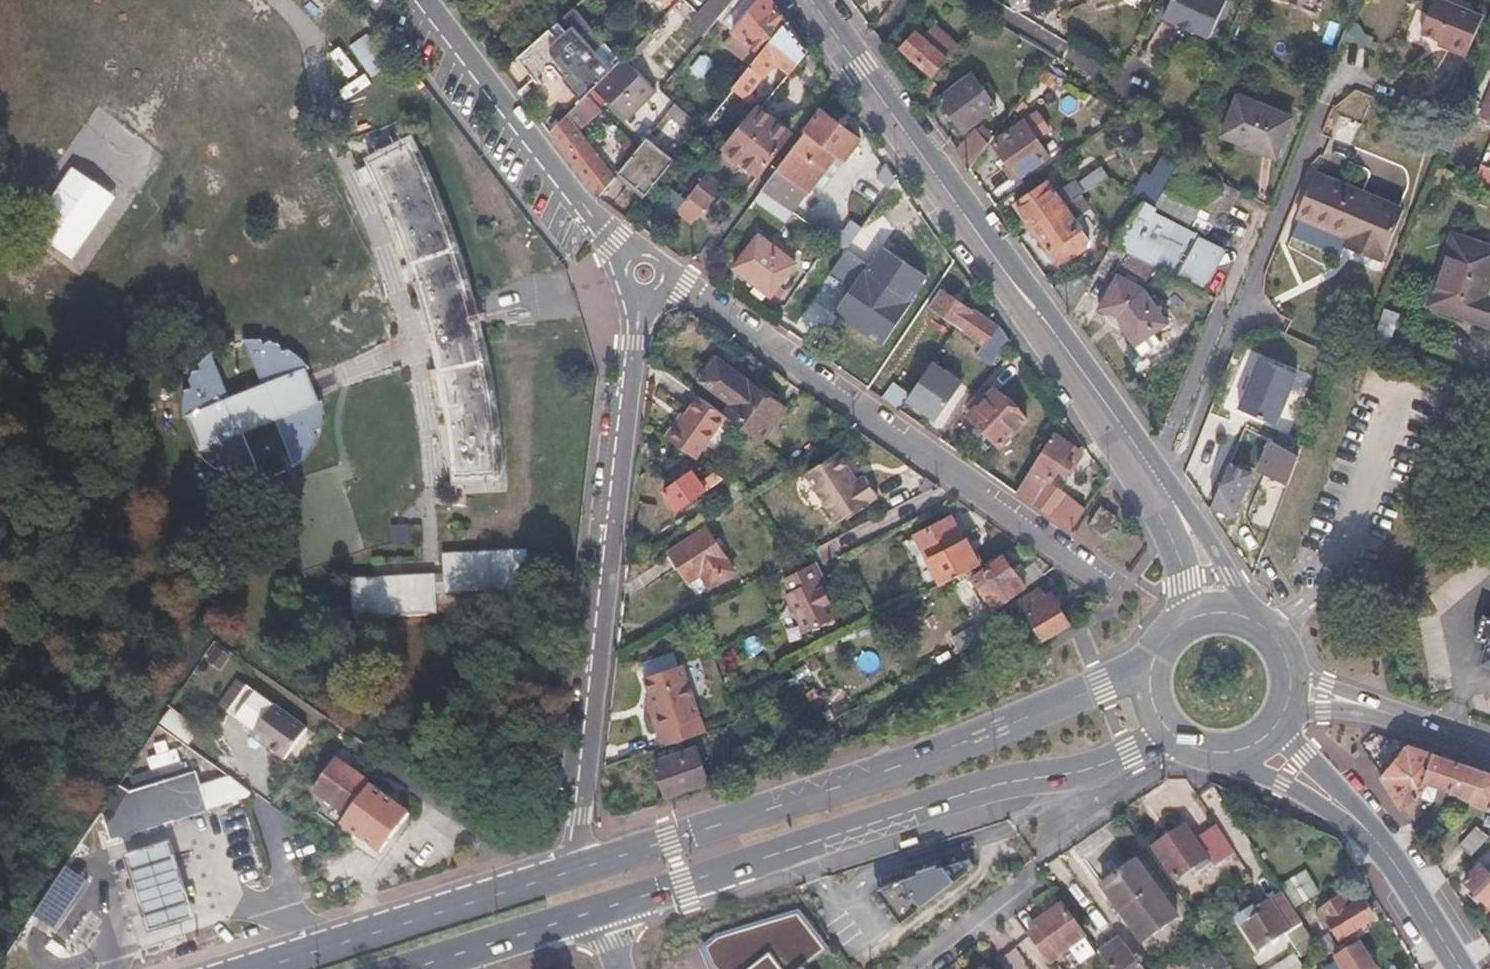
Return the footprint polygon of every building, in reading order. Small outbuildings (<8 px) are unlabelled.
[(303,17),(321,0),(286,0),(303,17)] [(721,19),(736,0),(715,0),(693,26),(707,37),(721,19)] [(735,30),(760,0),(736,0),(721,19),(735,30)] [(763,52),(788,22),(772,0),(760,0),(735,30),(763,52)] [(1179,21),(1178,24),(1195,32),(1196,29),(1209,35),(1225,0),(1171,0),(1164,15),(1179,21)] [(1451,48),(1467,55),(1469,50),(1483,16),(1443,0),(1435,0),(1422,30),(1442,38),(1453,43),(1451,48)] [(810,53),(788,22),(763,52),(735,86),(748,96),(765,75),(767,76),(779,62),(793,73),(810,53)] [(582,25),(556,49),(570,67),(597,42),(582,25)] [(904,48),(935,76),(958,48),(936,27),(925,38),(918,32),(904,48)] [(348,52),(376,75),(389,60),(361,36),(348,52)] [(1439,43),(1451,48),(1453,43),(1442,38),(1439,43)] [(658,90),(626,58),(621,62),(597,86),(630,118),(658,90)] [(974,74),(940,98),(965,131),(998,106),(974,74)] [(713,133),(731,148),(764,108),(748,96),(735,86),(703,126),(699,130),(709,138),(713,133)] [(1224,135),(1251,145),(1253,138),(1280,147),(1292,116),(1239,95),(1224,135)] [(699,130),(703,126),(677,104),(669,114),(695,135),(696,134),(699,130)] [(793,131),(764,108),(731,148),(761,173),(793,131)] [(762,192),(791,212),(837,154),(845,161),(860,140),(823,110),(762,192)] [(1037,111),(1025,120),(1040,140),(1051,131),(1037,111)] [(617,177),(568,116),(552,132),(601,197),(617,177)] [(996,141),(1011,162),(1007,165),(1016,177),(1020,174),(1022,176),(1051,155),(1040,140),(1025,120),(996,141)] [(970,168),(990,143),(976,130),(957,150),(970,168)] [(664,173),(675,160),(649,138),(640,149),(621,172),(647,194),(664,173)] [(488,409),(486,389),(477,386),(481,375),(475,341),(471,323),(465,296),(456,265),(447,240),(435,232),(441,224),(434,206),(423,198),(427,190),(422,178),(407,143),(368,162),(397,232),(418,287),(435,355),(447,428),(449,455),(452,478),(495,475),(492,435),(492,424),(485,422),(488,409)] [(1145,200),(1156,205),(1177,169),(1163,160),(1152,178),(1146,176),(1135,194),(1145,200)] [(1017,204),(1032,226),(1097,182),(1106,176),(1108,175),(1102,166),(1078,183),(1075,179),(1062,188),(1055,178),(1017,204)] [(1197,214),(1204,202),(1209,191),(1212,186),(1178,167),(1177,169),(1156,205),(1156,206),(1157,206),(1192,225),(1197,214)] [(1484,167),(1479,179),(1489,183),(1489,169),(1484,167)] [(1316,172),(1298,215),(1359,240),(1355,250),(1384,262),(1405,209),(1316,172)] [(710,173),(688,199),(704,212),(725,186),(710,173)] [(492,435),(500,435),(498,420),(492,381),(480,326),(462,261),(452,230),(429,175),(422,178),(427,190),(423,198),(434,206),(441,224),(435,232),(447,240),(456,265),(465,296),(471,323),(475,341),(481,375),(477,386),(486,389),(488,409),(485,422),(492,424),(492,435)] [(1216,178),(1212,186),(1209,191),(1232,203),(1239,191),(1216,178)] [(1097,182),(1032,226),(1060,265),(1088,246),(1088,238),(1072,216),(1079,211),(1104,193),(1097,182)] [(1204,202),(1226,214),(1232,203),(1209,191),(1204,202)] [(1145,200),(1136,214),(1149,221),(1157,206),(1156,206),(1156,205),(1145,200)] [(1220,226),(1226,214),(1204,202),(1197,214),(1220,226)] [(1215,237),(1220,226),(1197,214),(1192,225),(1215,237)] [(1155,265),(1203,291),(1216,266),(1190,254),(1130,224),(1116,245),(1155,265)] [(895,226),(866,270),(903,295),(935,251),(895,226)] [(761,235),(735,269),(770,296),(796,263),(761,235)] [(1489,285),(1489,247),(1455,235),(1431,303),(1489,324),(1489,298),(1486,297),(1489,285)] [(1144,286),(1155,265),(1116,245),(1111,247),(1096,272),(1114,281),(1099,308),(1115,316),(1144,355),(1163,341),(1156,331),(1169,322),(1144,286)] [(844,277),(855,285),(836,312),(883,344),(911,302),(903,295),(866,270),(872,261),(860,253),(844,277)] [(985,344),(996,326),(943,290),(931,307),(959,326),(985,344)] [(1374,339),(1389,344),(1401,315),(1386,309),(1374,339)] [(996,326),(985,344),(979,354),(994,364),(1010,341),(998,323),(996,326)] [(187,432),(194,446),(208,461),(225,472),(245,478),(267,478),(284,472),(298,464),(312,451),(322,434),(327,418),(327,401),(325,389),(316,367),(304,352),(286,340),(266,334),(246,333),(230,337),(214,345),(198,360),(187,378),(182,397),(182,415),(187,432)] [(1297,374),(1258,360),(1239,409),(1277,424),(1297,374)] [(730,419),(762,443),(785,411),(716,361),(700,382),(731,405),(724,415),(730,419)] [(962,384),(933,363),(907,399),(937,420),(962,384)] [(996,389),(988,398),(983,393),(971,405),(976,410),(970,416),(1001,447),(1027,420),(996,389)] [(698,462),(730,419),(724,415),(703,399),(688,419),(671,443),(698,462)] [(666,440),(671,443),(688,419),(683,416),(666,440)] [(1080,450),(1056,433),(1016,494),(1033,506),(1049,484),(1060,470),(1066,475),(1073,465),(1076,465),(1082,458),(1080,450)] [(1266,467),(1291,477),(1299,455),(1276,443),(1266,467)] [(846,476),(849,474),(836,454),(804,475),(837,525),(877,499),(864,479),(856,484),(853,486),(846,476)] [(1219,489),(1213,505),(1235,514),(1244,491),(1252,472),(1230,463),(1219,489)] [(722,480),(714,473),(702,481),(695,472),(664,494),(677,512),(722,480)] [(853,486),(856,484),(849,474),(846,476),(853,486)] [(1071,532),(1086,509),(1049,484),(1033,506),(1071,532)] [(1102,508),(1091,525),(1106,536),(1117,518),(1102,508)] [(917,537),(942,586),(946,584),(979,567),(966,542),(961,544),(948,520),(917,537)] [(668,555),(688,584),(700,575),(709,589),(737,570),(708,527),(668,555)] [(447,575),(354,578),(355,612),(438,609),(437,590),(530,587),(529,546),(446,548),(447,575)] [(1003,557),(974,579),(994,612),(1026,587),(1003,557)] [(838,619),(822,587),(825,586),(816,566),(785,581),(792,594),(786,597),(805,635),(838,619)] [(1045,598),(1040,589),(1021,600),(1043,640),(1068,625),(1053,594),(1045,598)] [(1485,611),(1477,637),(1489,641),(1484,660),(1489,662),(1489,612),(1485,611)] [(983,627),(992,638),(1012,621),(1004,612),(983,627)] [(961,654),(992,638),(983,627),(980,628),(977,624),(951,639),(961,654)] [(1417,629),(1403,629),(1406,668),(1419,667),(1417,629)] [(662,748),(705,734),(682,666),(645,679),(651,695),(655,707),(649,709),(662,748)] [(226,716),(251,732),(271,707),(245,689),(226,716)] [(645,698),(649,709),(655,707),(651,695),(645,698)] [(304,729),(271,707),(251,732),(253,734),(265,742),(263,746),(283,760),(304,729)] [(250,738),(263,746),(265,742),(253,734),(250,738)] [(1381,776),(1401,806),(1422,794),(1426,780),(1435,752),(1408,743),(1381,776)] [(654,763),(666,798),(709,783),(696,748),(654,763)] [(1435,752),(1426,780),(1443,786),(1473,796),(1472,800),(1477,802),(1489,807),(1489,771),(1435,752)] [(336,760),(313,792),(345,814),(368,783),(336,760)] [(117,787),(98,815),(109,847),(120,844),(118,839),(161,826),(162,830),(173,827),(171,822),(245,798),(251,790),(232,775),(202,785),(197,771),(187,774),(183,764),(158,772),(162,784),(128,794),(117,787)] [(370,784),(342,823),(381,852),(410,814),(370,784)] [(1401,806),(1412,824),(1431,801),(1422,794),(1401,806)] [(1475,824),(1457,848),(1473,859),(1489,836),(1489,835),(1475,824)] [(1213,869),(1235,855),(1217,826),(1195,841),(1187,828),(1153,850),(1174,883),(1208,861),(1213,869)] [(172,842),(124,857),(132,884),(147,931),(149,936),(197,921),(195,915),(186,886),(181,869),(172,842)] [(890,888),(877,894),(901,923),(973,864),(967,858),(942,867),(939,859),(924,864),(926,871),(910,877),(911,882),(890,888)] [(1137,864),(1103,888),(1142,944),(1177,920),(1137,864)] [(1481,866),(1464,882),(1489,908),(1489,875),(1481,866)] [(79,876),(64,867),(32,917),(45,926),(54,932),(87,881),(79,876)] [(1282,892),(1287,900),(1311,886),(1304,874),(1280,889),(1282,892)] [(1259,954),(1287,936),(1303,925),(1293,909),(1287,900),(1282,892),(1252,911),(1256,917),(1242,926),(1259,954)] [(1356,940),(1370,931),(1366,926),(1375,921),(1364,903),(1350,912),(1342,899),(1322,911),(1340,940),(1345,937),(1349,944),(1356,940)] [(1025,935),(1048,966),(1086,940),(1060,903),(1044,914),(1048,919),(1040,925),(1025,935)] [(1037,919),(1040,925),(1048,919),(1044,914),(1037,919)] [(719,968),(806,968),(829,951),(796,915),(719,939),(706,950),(719,968)] [(1314,942),(1303,925),(1287,936),(1298,953),(1314,942)] [(1356,940),(1349,944),(1339,950),(1333,954),(1342,968),(1374,968),(1356,940)] [(1333,954),(1339,950),(1333,941),(1319,950),(1325,959),(1333,954)] [(1123,942),(1102,957),(1110,968),(1143,968),(1123,942)] [(1291,961),(1277,968),(1296,968),(1291,961)]
